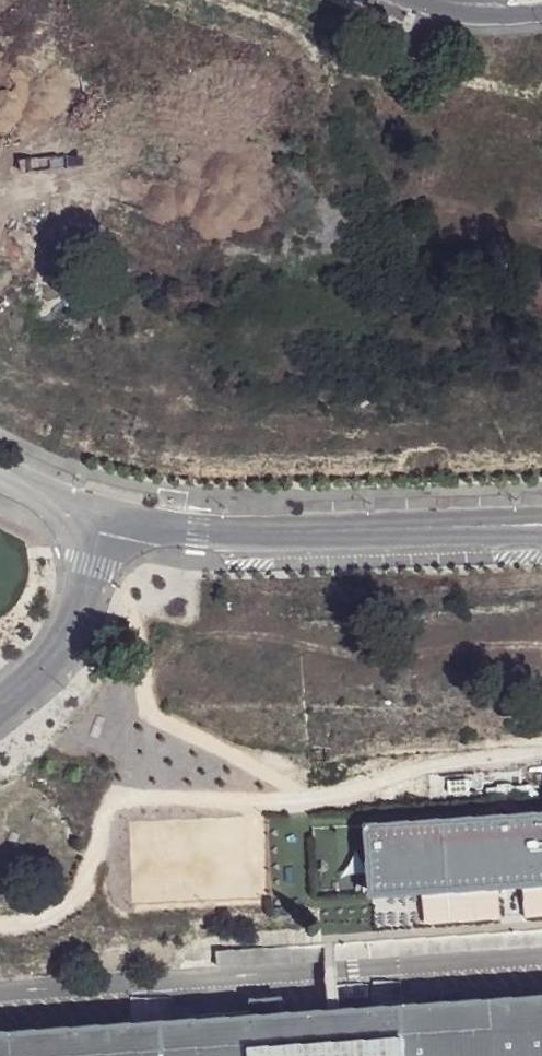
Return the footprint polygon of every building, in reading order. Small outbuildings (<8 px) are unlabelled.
[(367,826),(371,891),(541,881),(541,815),(367,826)] [(222,949),(223,968),(541,946),(541,928),(222,949)] [(0,1037),(0,1055),(541,1055),(541,1000),(0,1037)]
